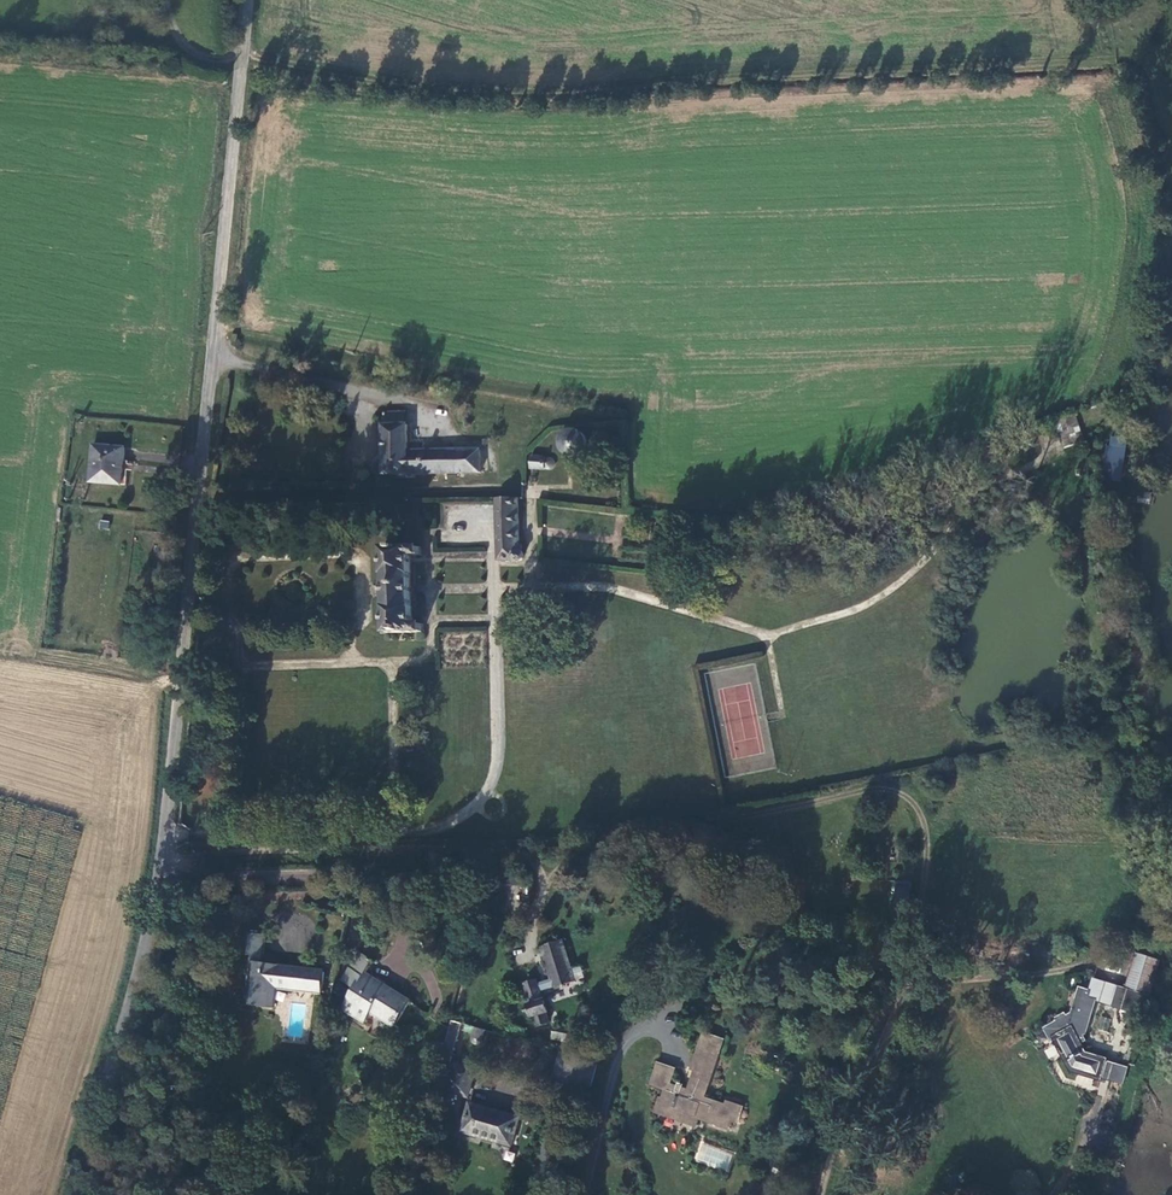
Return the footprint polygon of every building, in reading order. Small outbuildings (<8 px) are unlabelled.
[(412,412),(386,414),(388,474),(493,473),(493,450),(412,451),(412,412)] [(1081,442),(1073,418),(1054,423),(1062,448),(1081,442)] [(580,456),(585,453),(588,449),(589,443),(587,438),(584,434),(579,431),(574,431),(569,433),(565,437),(563,442),(563,447),(565,452),(570,455),(575,457),(580,456)] [(1124,435),(1106,435),(1104,479),(1123,480),(1124,435)] [(126,484),(129,446),(99,444),(94,481),(126,484)] [(546,470),(552,470),(554,469),(554,467),(554,465),(552,463),(547,462),(547,461),(534,459),(532,472),(546,473),(546,470)] [(523,551),(520,550),(520,498),(499,498),(499,553),(515,553),(514,557),(515,560),(517,562),(520,563),(523,562),(526,560),(527,556),(526,553),(523,551)] [(425,556),(425,547),(411,547),(411,540),(387,540),(387,574),(388,574),(388,603),(388,632),(429,632),(429,623),(414,623),(414,556),(425,556)] [(248,992),(247,1004),(273,1007),(274,985),(290,986),(290,988),(306,989),(306,991),(321,993),(324,973),(276,968),(276,964),(258,962),(259,956),(263,956),(264,934),(245,932),(244,954),(252,955),(250,974),(245,973),(244,992),(248,992)] [(572,967),(566,946),(548,951),(555,972),(572,967)] [(356,952),(338,981),(352,989),(342,1007),(365,1021),(369,1012),(386,1021),(384,1023),(392,1028),(408,1002),(394,993),(393,995),(362,976),(371,961),(356,952)] [(1088,986),(1077,982),(1069,1009),(1063,1013),(1061,1010),(1056,1013),(1057,1016),(1044,1023),(1050,1034),(1056,1032),(1066,1051),(1063,1053),(1069,1066),(1090,1071),(1091,1069),(1100,1071),(1105,1054),(1084,1047),(1079,1038),(1083,1035),(1081,1030),(1084,1027),(1093,996),(1086,993),(1088,986)] [(1147,991),(1119,982),(1114,998),(1141,1007),(1147,991)] [(544,998),(541,988),(531,991),(534,1002),(530,1004),(534,1014),(537,1013),(541,1022),(551,1018),(548,1009),(552,1007),(548,996),(544,998)] [(444,1043),(454,1045),(459,1023),(449,1021),(444,1043)] [(550,1031),(550,1039),(564,1040),(565,1032),(550,1031)] [(735,1119),(739,1120),(740,1105),(733,1102),(731,1106),(704,1095),(707,1086),(721,1052),(711,1048),(714,1039),(704,1035),(694,1064),(699,1066),(690,1089),(682,1086),(678,1084),(671,1081),(676,1068),(661,1062),(654,1081),(669,1087),(665,1096),(662,1096),(658,1108),(697,1122),(699,1116),(732,1127),(735,1119)] [(596,1066),(568,1057),(562,1076),(590,1084),(596,1066)] [(1113,1058),(1110,1073),(1122,1076),(1126,1062),(1113,1058)] [(458,1063),(451,1090),(471,1095),(479,1070),(458,1063)] [(521,1117),(473,1105),(466,1128),(514,1142),(521,1117)] [(727,1170),(732,1154),(700,1144),(695,1160),(727,1170)] [(502,1159),(512,1162),(515,1153),(505,1150),(502,1159)]
